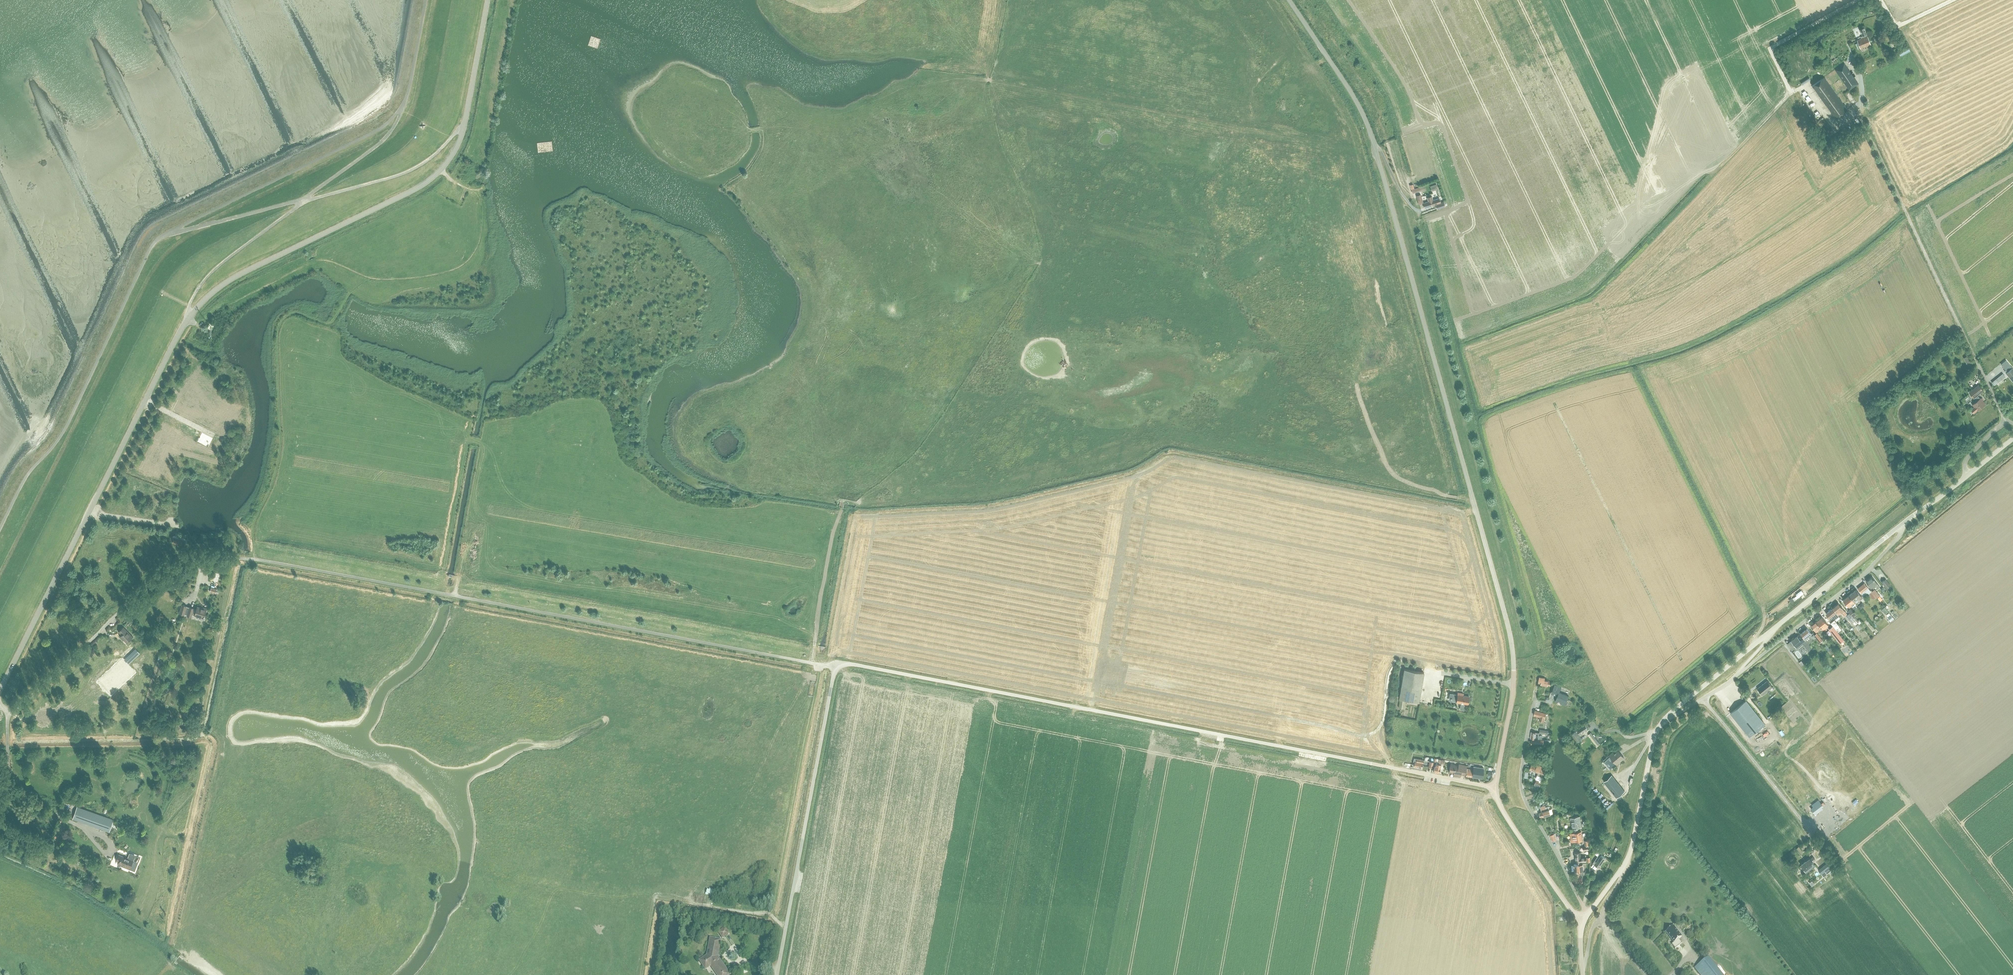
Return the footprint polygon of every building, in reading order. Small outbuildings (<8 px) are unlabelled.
[(1857,40),(1861,48),(1871,44),(1868,36),(1864,26),(1860,27),(1861,27),(1860,28),(1863,36),(1861,37),(1861,38),(1857,40)] [(1835,69),(1850,90),(1859,84),(1844,63),(1835,69)] [(1812,85),(1836,118),(1848,110),(1824,77),(1812,85)] [(1820,123),(1826,132),(1831,128),(1825,119),(1820,123)] [(1413,184),(1411,185),(1413,193),(1426,189),(1425,185),(1414,188),(1413,184)] [(1436,204),(1437,209),(1445,207),(1444,202),(1441,203),(1439,198),(1433,200),(1432,196),(1427,197),(1429,201),(1423,203),(1425,208),(1436,204)] [(1968,356),(1963,358),(1968,367),(1972,364),(1968,356)] [(2004,368),(2007,372),(2006,373),(2012,381),(2012,368),(2006,360),(2001,364),(2004,368)] [(1998,377),(1992,382),(1995,385),(2001,380),(1998,377)] [(1974,398),(1977,401),(1973,404),(1974,407),(1971,409),(1974,413),(1977,410),(1985,404),(1981,398),(1980,398),(1977,395),(1983,390),(1979,385),(1969,393),(1974,398)] [(1875,587),(1874,585),(1875,585),(1878,588),(1880,587),(1872,577),(1866,581),(1871,587),(1872,587),(1873,588),(1875,587)] [(1881,582),(1886,589),(1890,586),(1885,579),(1881,582)] [(1875,598),(1875,599),(1877,597),(1876,597),(1872,591),(1871,592),(1864,583),(1858,588),(1862,593),(1864,596),(1868,593),(1873,600),(1875,598)] [(1797,592),(1793,594),(1795,596),(1803,591),(1801,587),(1796,590),(1797,592)] [(1856,590),(1849,595),(1855,603),(1856,602),(1855,600),(1859,597),(1860,600),(1863,598),(1861,595),(1856,590)] [(1855,603),(1849,595),(1843,600),(1849,607),(1855,603)] [(1833,608),(1837,614),(1838,615),(1842,612),(1844,616),(1847,614),(1839,603),(1833,608)] [(185,613),(187,614),(187,615),(191,616),(192,613),(195,614),(195,615),(204,618),(207,608),(205,608),(204,609),(197,607),(196,610),(194,609),(194,608),(189,607),(186,607),(187,606),(182,605),(180,613),(184,614),(185,613)] [(1833,617),(1835,619),(1839,616),(1838,615),(1837,614),(1832,609),(1826,613),(1831,619),(1833,617)] [(1853,616),(1848,620),(1850,623),(1851,622),(1854,625),(1858,623),(1853,616)] [(1816,621),(1822,628),(1823,629),(1828,625),(1822,617),(1816,621)] [(1871,629),(1873,627),(1865,618),(1863,620),(1871,629)] [(1834,620),(1831,622),(1836,630),(1839,627),(1834,620)] [(1822,628),(1816,621),(1811,625),(1816,632),(1822,628)] [(1833,626),(1829,629),(1840,643),(1844,640),(1833,626)] [(122,638),(127,643),(133,637),(123,627),(118,631),(121,635),(120,636),(122,639),(122,638)] [(1807,628),(1801,634),(1805,639),(1809,643),(1809,644),(1813,641),(1816,638),(1814,635),(1812,633),(1812,634),(1810,632),(1807,628)] [(1816,638),(1820,643),(1823,641),(1817,633),(1814,635),(1816,638)] [(1805,639),(1801,634),(1788,644),(1792,650),(1795,648),(1797,646),(1798,647),(1803,643),(1809,651),(1812,648),(1809,643),(1805,639)] [(132,660),(140,653),(136,648),(133,651),(135,652),(129,658),(132,660)] [(1399,698),(1419,702),(1424,672),(1404,669),(1399,698)] [(1538,683),(1551,686),(1552,681),(1545,680),(1545,678),(1539,677),(1538,683)] [(1758,688),(1763,695),(1773,687),(1768,680),(1758,688)] [(1561,688),(1555,685),(1552,691),(1558,694),(1556,700),(1565,703),(1568,696),(1559,692),(1561,688)] [(1458,692),(1456,702),(1468,704),(1469,696),(1463,695),(1464,693),(1458,692)] [(1731,713),(1750,737),(1765,724),(1746,700),(1731,713)] [(1534,715),(1540,717),(1539,720),(1544,721),(1546,713),(1535,710),(1534,715)] [(1576,731),(1571,734),(1577,742),(1582,739),(1579,735),(1588,728),(1585,724),(1576,731)] [(1778,735),(1780,733),(1771,724),(1769,725),(1778,735)] [(1600,743),(1591,732),(1590,733),(1588,734),(1597,745),(1596,746),(1597,747),(1600,744),(1600,743)] [(1609,755),(1617,764),(1624,758),(1618,751),(1615,754),(1613,752),(1609,755)] [(1417,759),(1414,758),(1413,764),(1414,765),(1414,766),(1422,768),(1423,760),(1417,759)] [(1433,771),(1439,772),(1441,765),(1442,759),(1439,759),(1438,763),(1436,763),(1436,766),(1434,766),(1433,771)] [(1451,764),(1449,772),(1454,773),(1453,775),(1461,776),(1461,774),(1465,775),(1467,765),(1459,763),(1458,766),(1455,766),(1456,765),(1451,764)] [(1542,767),(1542,766),(1537,764),(1536,766),(1532,764),(1530,769),(1538,772),(1537,775),(1543,777),(1543,775),(1544,775),(1546,768),(1544,768),(1542,767)] [(1474,765),(1473,769),(1472,777),(1479,778),(1480,772),(1479,771),(1479,772),(1478,772),(1478,770),(1479,765),(1474,765)] [(1612,775),(1604,781),(1617,797),(1625,791),(1612,775)] [(1545,806),(1541,807),(1542,809),(1541,809),(1542,811),(1539,812),(1541,817),(1554,813),(1552,808),(1550,808),(1549,806),(1547,806),(1546,807),(1545,806)] [(73,819),(109,832),(113,820),(78,807),(73,819)] [(1573,829),(1573,828),(1574,831),(1579,830),(1578,828),(1582,827),(1580,816),(1571,817),(1573,829)] [(1581,831),(1574,832),(1570,833),(1572,842),(1583,840),(1581,831)] [(1580,852),(1577,852),(1575,852),(1576,862),(1581,862),(1586,861),(1586,856),(1581,857),(1580,852)] [(1591,866),(1596,869),(1598,866),(1599,867),(1606,857),(1602,854),(1602,853),(1600,852),(1591,866)] [(119,863),(130,868),(133,861),(119,855),(116,861),(119,862),(119,863)] [(1812,862),(1815,860),(1813,857),(1806,862),(1806,861),(1801,865),(1805,870),(1808,867),(1810,868),(1815,865),(1812,862)] [(1828,862),(1819,870),(1822,874),(1825,871),(1827,873),(1833,868),(1831,866),(1828,862)] [(1587,863),(1583,863),(1574,864),(1575,871),(1585,870),(1585,866),(1587,866),(1587,863)] [(1583,883),(1583,875),(1585,875),(1588,875),(1588,872),(1581,872),(1575,873),(1575,877),(1576,877),(1576,883),(1583,883)] [(1666,932),(1674,942),(1682,937),(1674,926),(1666,932)] [(719,932),(723,938),(729,934),(725,928),(719,932)] [(717,974),(729,974),(730,974),(718,957),(721,940),(710,938),(707,955),(700,960),(706,969),(711,966),(717,974)] [(1701,974),(1723,974),(1709,957),(1695,968),(1701,974)]
